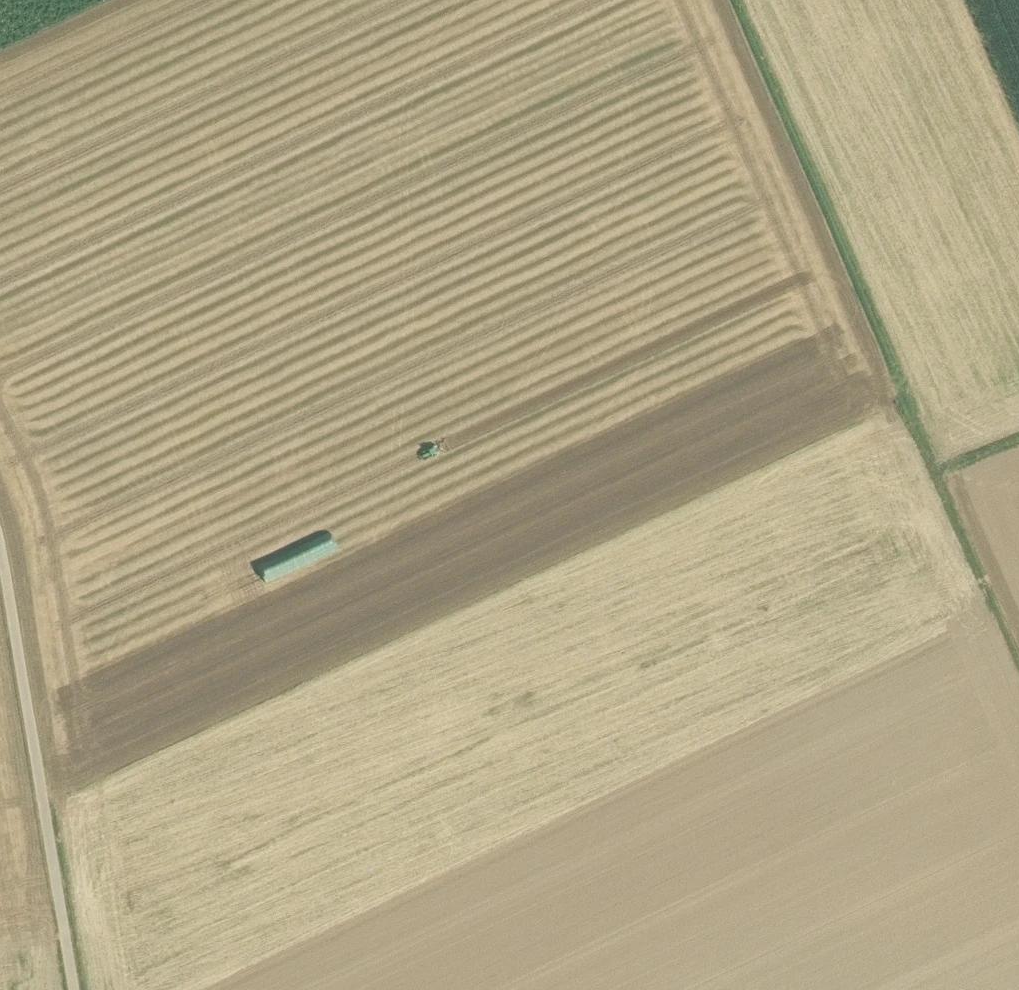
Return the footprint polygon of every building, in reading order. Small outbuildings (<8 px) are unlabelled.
[(247,560),(255,578),(387,519),(379,501),(247,560)]
